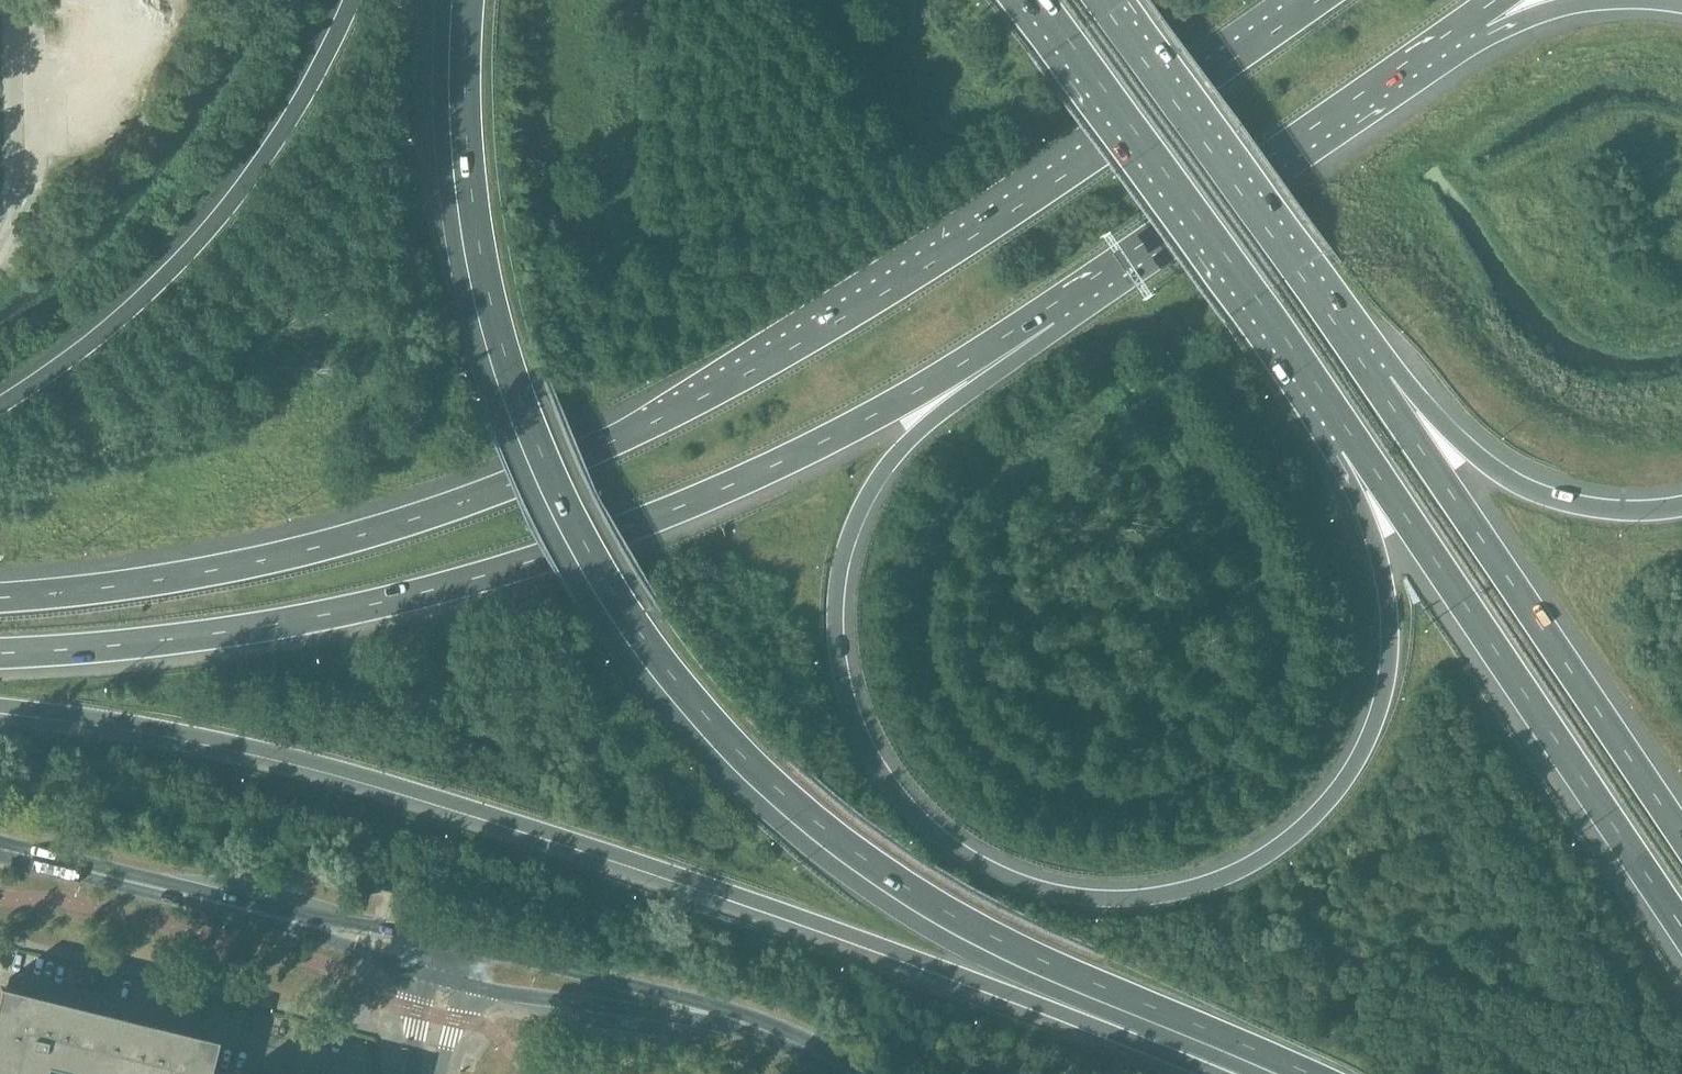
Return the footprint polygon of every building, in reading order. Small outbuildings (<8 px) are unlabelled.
[(210,1069),(217,1038),(0,984),(0,1073),(232,1073),(210,1069)]
